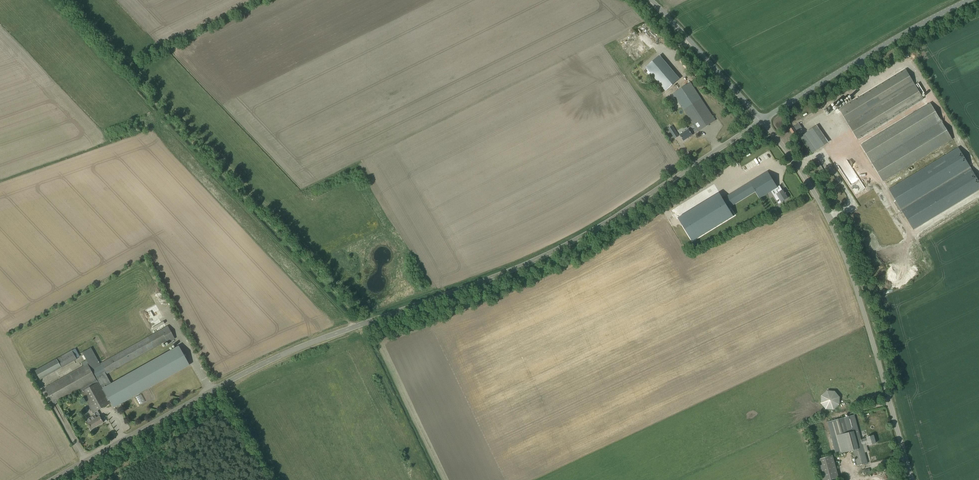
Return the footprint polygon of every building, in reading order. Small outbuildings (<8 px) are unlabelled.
[(646,68),(665,91),(680,79),(660,55),(646,68)] [(840,109),(858,139),(923,99),(905,70),(840,109)] [(698,131),(715,120),(690,82),(673,94),(684,110),(693,125),(687,129),(688,129),(680,135),(684,141),(693,135),(692,134),(697,130),(698,131)] [(951,136),(933,106),(932,106),(930,103),(860,145),(864,151),(865,150),(884,181),(952,139),(950,136),(951,136)] [(668,129),(674,139),(679,136),(673,126),(668,129)] [(816,127),(802,135),(812,151),(825,143),(816,127)] [(757,148),(760,153),(768,149),(765,143),(757,148)] [(889,190),(913,230),(978,190),(978,181),(958,147),(889,190)] [(835,164),(839,170),(848,165),(844,159),(835,164)] [(767,171),(723,198),(729,208),(755,191),(760,198),(774,190),(777,194),(774,196),(777,201),(778,202),(779,203),(787,198),(787,197),(788,197),(786,194),(785,195),(783,190),(780,186),(777,187),(767,171),(767,172),(767,171)] [(719,193),(678,218),(692,241),(734,216),(729,208),(723,198),(719,193)] [(82,353),(87,360),(82,363),(84,366),(45,388),(54,404),(80,390),(94,415),(86,420),(91,429),(103,422),(100,416),(99,416),(97,411),(110,404),(108,400),(109,400),(113,407),(189,365),(179,345),(111,383),(106,375),(167,341),(168,343),(175,339),(168,326),(100,364),(91,348),(82,353)] [(76,357),(79,356),(75,349),(35,371),(40,380),(77,359),(76,357)] [(838,408),(839,391),(822,391),(822,408),(838,408)] [(867,438),(861,440),(854,415),(827,422),(836,455),(853,450),(857,466),(868,463),(862,444),(868,442),(869,445),(876,443),(874,435),(867,437),(867,438)] [(823,479),(838,479),(840,479),(833,455),(817,459),(823,479)]
